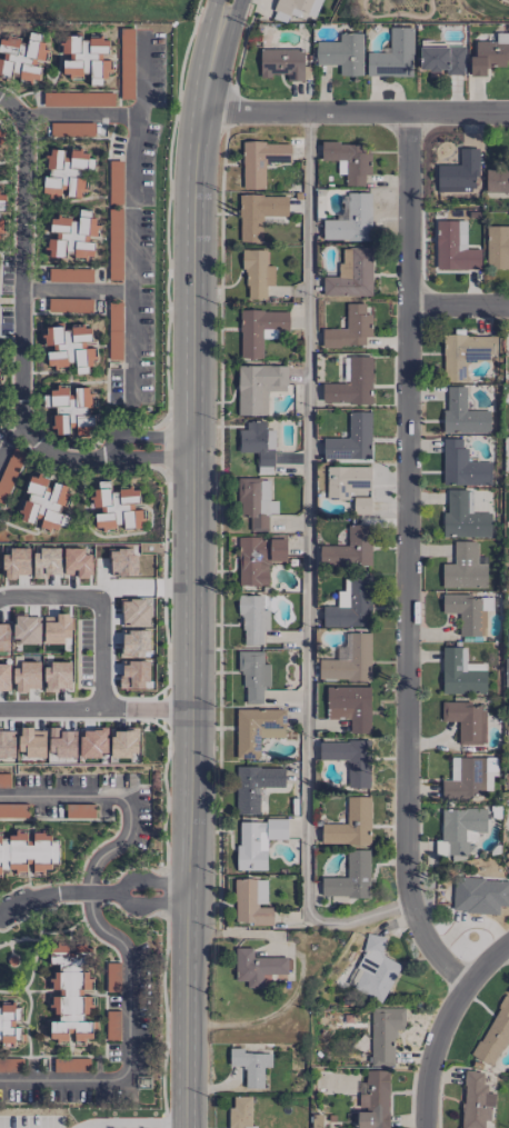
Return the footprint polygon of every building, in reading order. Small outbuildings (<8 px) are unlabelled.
[(321,0),(277,0),(270,18),(285,24),(289,14),(299,18),(301,12),(315,17),(321,0)] [(366,76),(412,77),(413,28),(389,27),(389,53),(367,52),(366,76)] [(134,28),(120,28),(120,99),(133,99),(134,28)] [(14,77),(14,82),(39,81),(38,61),(44,60),(42,33),(28,34),(28,39),(0,40),(0,78),(14,77)] [(315,64),(339,65),(339,76),(361,76),(362,34),(339,33),(339,43),(316,42),(315,64)] [(486,66),(505,67),(505,60),(508,60),(508,33),(496,33),(495,41),(475,41),(475,56),(470,56),(469,76),(486,76),(486,66)] [(109,40),(80,38),(80,37),(59,36),(58,55),(64,55),(63,78),(81,78),(81,73),(91,74),(91,85),(101,86),(102,78),(109,78),(110,57),(108,57),(109,40)] [(420,71),(446,70),(446,75),(464,75),(464,47),(420,48),(420,71)] [(259,76),(287,76),(287,81),(303,81),(303,49),(260,49),(259,76)] [(114,107),(114,93),(43,92),(43,106),(114,107)] [(93,137),(93,124),(50,123),(50,136),(93,137)] [(265,162),(290,163),(291,143),(242,142),(241,189),(264,190),(265,162)] [(321,160),(337,160),(337,174),(345,174),(345,186),(364,186),(364,175),(371,175),(371,153),(363,153),(363,144),(321,143),(321,160)] [(477,148),(459,149),(460,165),(436,165),(437,192),(478,191),(477,148)] [(46,149),(42,197),(62,198),(62,197),(83,198),(85,170),(94,170),(94,159),(84,158),(85,150),(66,149),(66,150),(46,149)] [(122,205),(122,161),(109,160),(108,204),(122,205)] [(508,192),(508,170),(485,170),(485,192),(508,192)] [(370,241),(371,193),(347,193),(347,220),(322,220),(322,240),(370,241)] [(238,196),(239,242),(262,242),(261,216),(287,216),(287,195),(238,196)] [(121,280),(122,209),(109,209),(108,280),(121,280)] [(50,218),(50,238),(48,245),(47,257),(65,258),(67,254),(87,261),(94,243),(95,237),(100,223),(90,220),(91,210),(79,210),(79,222),(67,218),(50,218)] [(482,250),(482,272),(437,272),(436,221),(466,221),(466,250),(482,250)] [(487,226),(508,226),(508,259),(508,270),(486,269),(487,226)] [(323,277),(322,295),(371,296),(372,248),(340,247),(340,277),(323,277)] [(244,249),(244,299),(265,299),(265,286),(273,286),(273,266),(266,266),(266,249),(244,249)] [(92,269),(48,268),(48,282),(92,283),(92,269)] [(122,303),(108,303),(108,360),(121,360),(122,303)] [(365,347),(365,337),(371,337),(371,314),(365,314),(365,304),(346,304),(345,329),(322,329),(322,347),(365,347)] [(240,358),(262,358),(262,338),(276,338),(276,330),(288,330),(289,311),(240,310),(240,358)] [(45,367),(76,365),(77,374),(92,374),(91,346),(90,326),(43,329),(45,367)] [(496,335),(443,336),(444,382),(466,381),(466,360),(496,359),(496,335)] [(372,357),(348,356),(348,384),(322,383),(322,403),(371,404),(372,357)] [(237,416),(267,416),(267,392),(286,392),(287,366),(238,365),(237,416)] [(50,389),(51,407),(54,407),(56,435),(73,434),(74,436),(93,435),(89,387),(71,388),(71,387),(50,389)] [(466,387),(445,387),(445,433),(490,433),(490,410),(466,411),(466,387)] [(323,439),(323,460),(371,459),(370,412),(348,412),(348,438),(323,439)] [(237,452),(256,452),(256,473),(273,474),(274,430),(266,430),(266,422),(246,422),(245,429),(237,429),(237,452)] [(491,462),(467,462),(467,448),(462,448),(462,439),(444,439),(443,485),(490,486),(491,462)] [(10,447),(0,477),(0,503),(6,505),(23,451),(10,447)] [(326,499),(351,499),(352,515),(370,515),(370,467),(326,467),(326,499)] [(20,519),(35,523),(36,517),(42,519),(40,527),(57,532),(62,514),(60,514),(68,487),(51,483),(51,481),(32,475),(20,519)] [(235,479),(235,530),(268,530),(268,513),(277,513),(278,501),(269,500),(269,479),(235,479)] [(95,528),(141,527),(141,507),(139,507),(139,489),(110,490),(110,481),(99,481),(99,490),(92,490),(92,511),(95,511),(95,528)] [(491,513),(472,513),(472,490),(447,490),(447,513),(443,512),(442,536),(490,537),(491,513)] [(319,545),(319,565),(370,566),(371,525),(347,525),(347,546),(319,545)] [(268,585),(268,562),(286,561),(286,535),(237,537),(239,586),(268,585)] [(486,588),(486,557),(477,556),(478,542),(454,542),(454,564),(442,564),(441,588),(486,588)] [(136,576),(136,549),(110,548),(110,576),(136,576)] [(30,550),(3,549),(2,577),(18,578),(19,575),(29,575),(30,550)] [(33,550),(33,577),(60,576),(59,549),(33,550)] [(64,550),(64,575),(77,575),(78,579),(91,579),(91,550),(64,550)] [(349,578),(348,606),(323,606),(322,626),(370,627),(371,578),(349,578)] [(268,610),(262,610),(262,595),(239,595),(240,645),(262,645),(262,631),(268,631),(268,610)] [(458,636),(485,637),(486,610),(491,610),(491,596),(442,595),(442,613),(459,613),(458,636)] [(148,599),(122,599),(121,627),(148,627),(148,599)] [(13,643),(40,642),(39,615),(13,615),(13,643)] [(71,615),(44,615),(44,644),(63,644),(63,637),(71,637),(71,615)] [(8,649),(9,623),(0,623),(0,649),(8,649)] [(150,630),(122,630),(122,657),(154,657),(154,639),(150,639),(150,630)] [(318,680),(370,681),(371,633),(349,633),(349,660),(318,660),(318,680)] [(466,648),(442,647),(441,694),(485,694),(486,664),(466,663),(466,648)] [(263,652),(237,651),(237,672),(244,672),(243,704),(262,704),(263,687),(269,687),(270,664),(262,664),(263,652)] [(154,662),(121,661),(121,689),(154,689),(154,662)] [(40,662),(21,662),(21,668),(13,668),(13,693),(29,693),(29,689),(40,689),(40,662)] [(70,663),(44,663),(44,691),(70,691),(70,663)] [(0,665),(0,693),(8,693),(8,665),(0,665)] [(370,687),(327,688),(327,719),(349,718),(350,734),(370,734),(370,687)] [(441,721),(459,721),(458,744),(485,745),(486,709),(471,708),(471,702),(441,702),(441,721)] [(259,759),(259,738),(284,738),(285,710),(236,709),(236,759),(259,759)] [(18,752),(26,752),(26,762),(45,763),(46,732),(33,732),(33,727),(19,727),(18,752)] [(14,729),(0,729),(0,756),(13,757),(14,729)] [(49,729),(49,758),(75,757),(75,729),(49,729)] [(79,730),(80,756),(107,756),(106,729),(79,730)] [(370,788),(370,741),(319,741),(319,761),(347,762),(346,788),(370,788)] [(451,780),(441,780),(441,799),(472,799),(472,794),(482,794),(482,791),(492,791),(491,777),(495,777),(495,757),(451,757),(451,780)] [(284,788),(284,768),(236,767),(235,814),(259,815),(259,787),(284,788)] [(10,774),(0,774),(0,787),(9,788),(10,774)] [(370,796),(346,796),(346,824),(322,824),(321,844),(370,845),(370,796)] [(441,810),(441,840),(435,840),(435,855),(468,855),(468,841),(477,841),(477,833),(486,833),(486,810),(441,810)] [(266,870),(267,840),(287,840),(287,821),(237,820),(237,870),(266,870)] [(49,840),(45,829),(33,833),(26,832),(19,832),(6,836),(0,836),(0,874),(13,870),(14,874),(22,872),(27,872),(32,874),(44,874),(45,870),(57,865),(58,840),(49,840)] [(321,878),(322,898),(369,897),(369,850),(347,850),(347,877),(321,878)] [(499,904),(508,905),(508,880),(453,878),(452,912),(499,914),(499,904)] [(267,906),(267,879),(235,879),(235,924),(272,924),(273,906),(267,906)] [(400,965),(381,955),(385,937),(366,934),(363,954),(358,963),(354,988),(382,1002),(400,965)] [(51,1041),(92,1042),(92,1022),(88,1022),(89,993),(90,993),(91,979),(90,979),(91,945),(75,945),(75,953),(67,953),(67,945),(51,945),(50,967),(52,968),(52,993),(51,993),(51,1014),(60,1014),(60,1022),(51,1022),(51,1041)] [(287,974),(287,957),(253,957),(253,949),(234,948),(233,981),(246,981),(246,987),(262,987),(262,974),(287,974)] [(506,994),(508,995),(508,1039),(503,1049),(502,1048),(491,1067),(470,1055),(479,1040),(480,1041),(499,1009),(497,1008),(506,994)] [(15,1047),(20,1032),(20,1029),(15,1027),(20,1011),(20,1007),(11,1004),(0,1003),(0,1047),(15,1047)] [(371,1066),(394,1066),(394,1030),(404,1030),(404,1008),(370,1008),(371,1066)] [(120,1011),(106,1011),(105,1040),(119,1040),(120,1011)] [(271,1054),(242,1053),(242,1049),(229,1048),(229,1066),(245,1066),(244,1088),(263,1089),(264,1067),(271,1067),(271,1054)] [(22,1057),(0,1057),(0,1072),(22,1071),(22,1057)] [(53,1058),(53,1072),(89,1072),(89,1058),(53,1058)] [(364,1070),(364,1094),(358,1094),(358,1110),(357,1110),(357,1127),(387,1127),(388,1071),(364,1070)] [(463,1086),(465,1086),(465,1104),(461,1104),(461,1111),(462,1111),(461,1127),(484,1127),(485,1120),(490,1120),(491,1108),(495,1107),(496,1094),(487,1092),(488,1085),(483,1085),(483,1072),(475,1071),(475,1070),(465,1070),(463,1086)] [(230,1096),(230,1127),(257,1127),(257,1126),(251,1126),(251,1096),(230,1096)]
